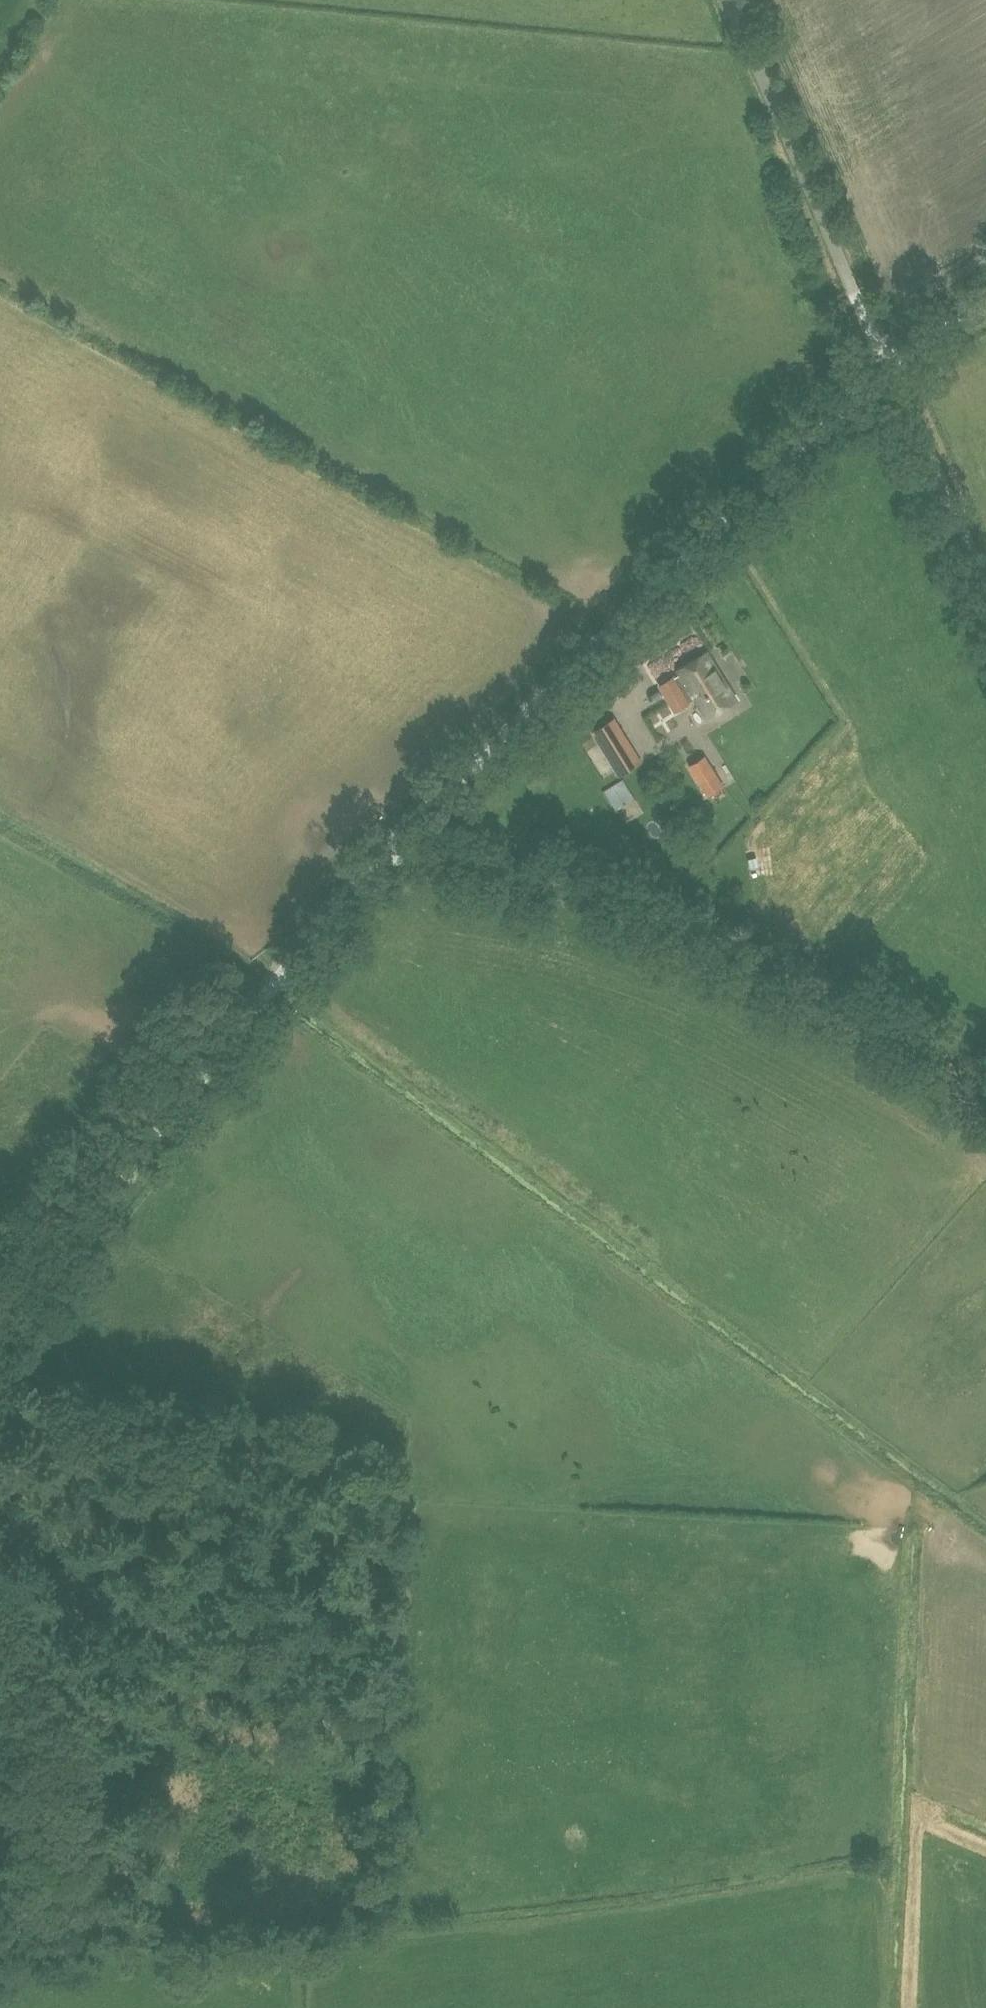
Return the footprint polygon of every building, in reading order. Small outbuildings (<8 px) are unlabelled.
[(676,679),(675,677),(661,686),(676,712),(691,704),(689,702),(696,697),(707,715),(734,699),(708,655),(681,671),(683,675),(676,679)] [(641,763),(615,718),(592,731),(619,776),(641,763)] [(707,798),(723,789),(713,772),(698,782),(707,798)]
